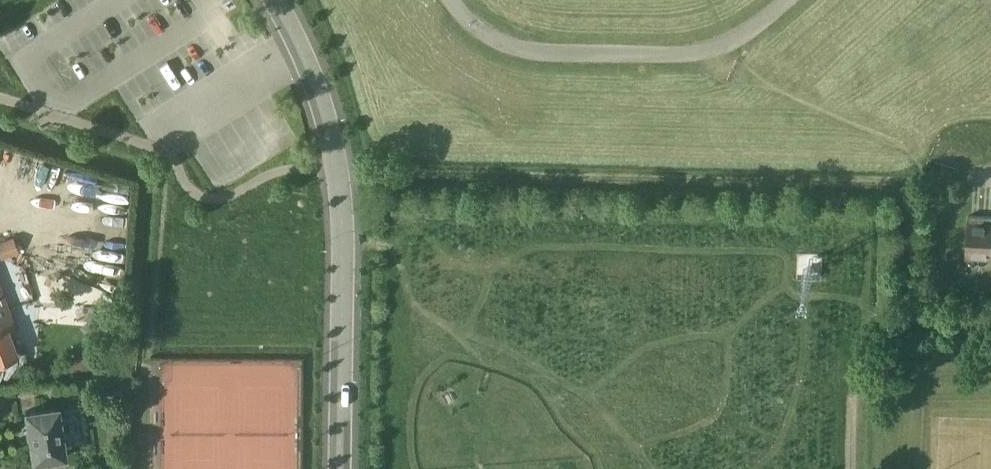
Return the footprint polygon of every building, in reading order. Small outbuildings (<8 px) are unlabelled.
[(974,216),(968,216),(966,258),(990,259),(990,217),(974,216)] [(19,355),(10,332),(17,329),(0,284),(0,362),(19,355)] [(33,459),(65,454),(58,406),(25,411),(33,459)]
